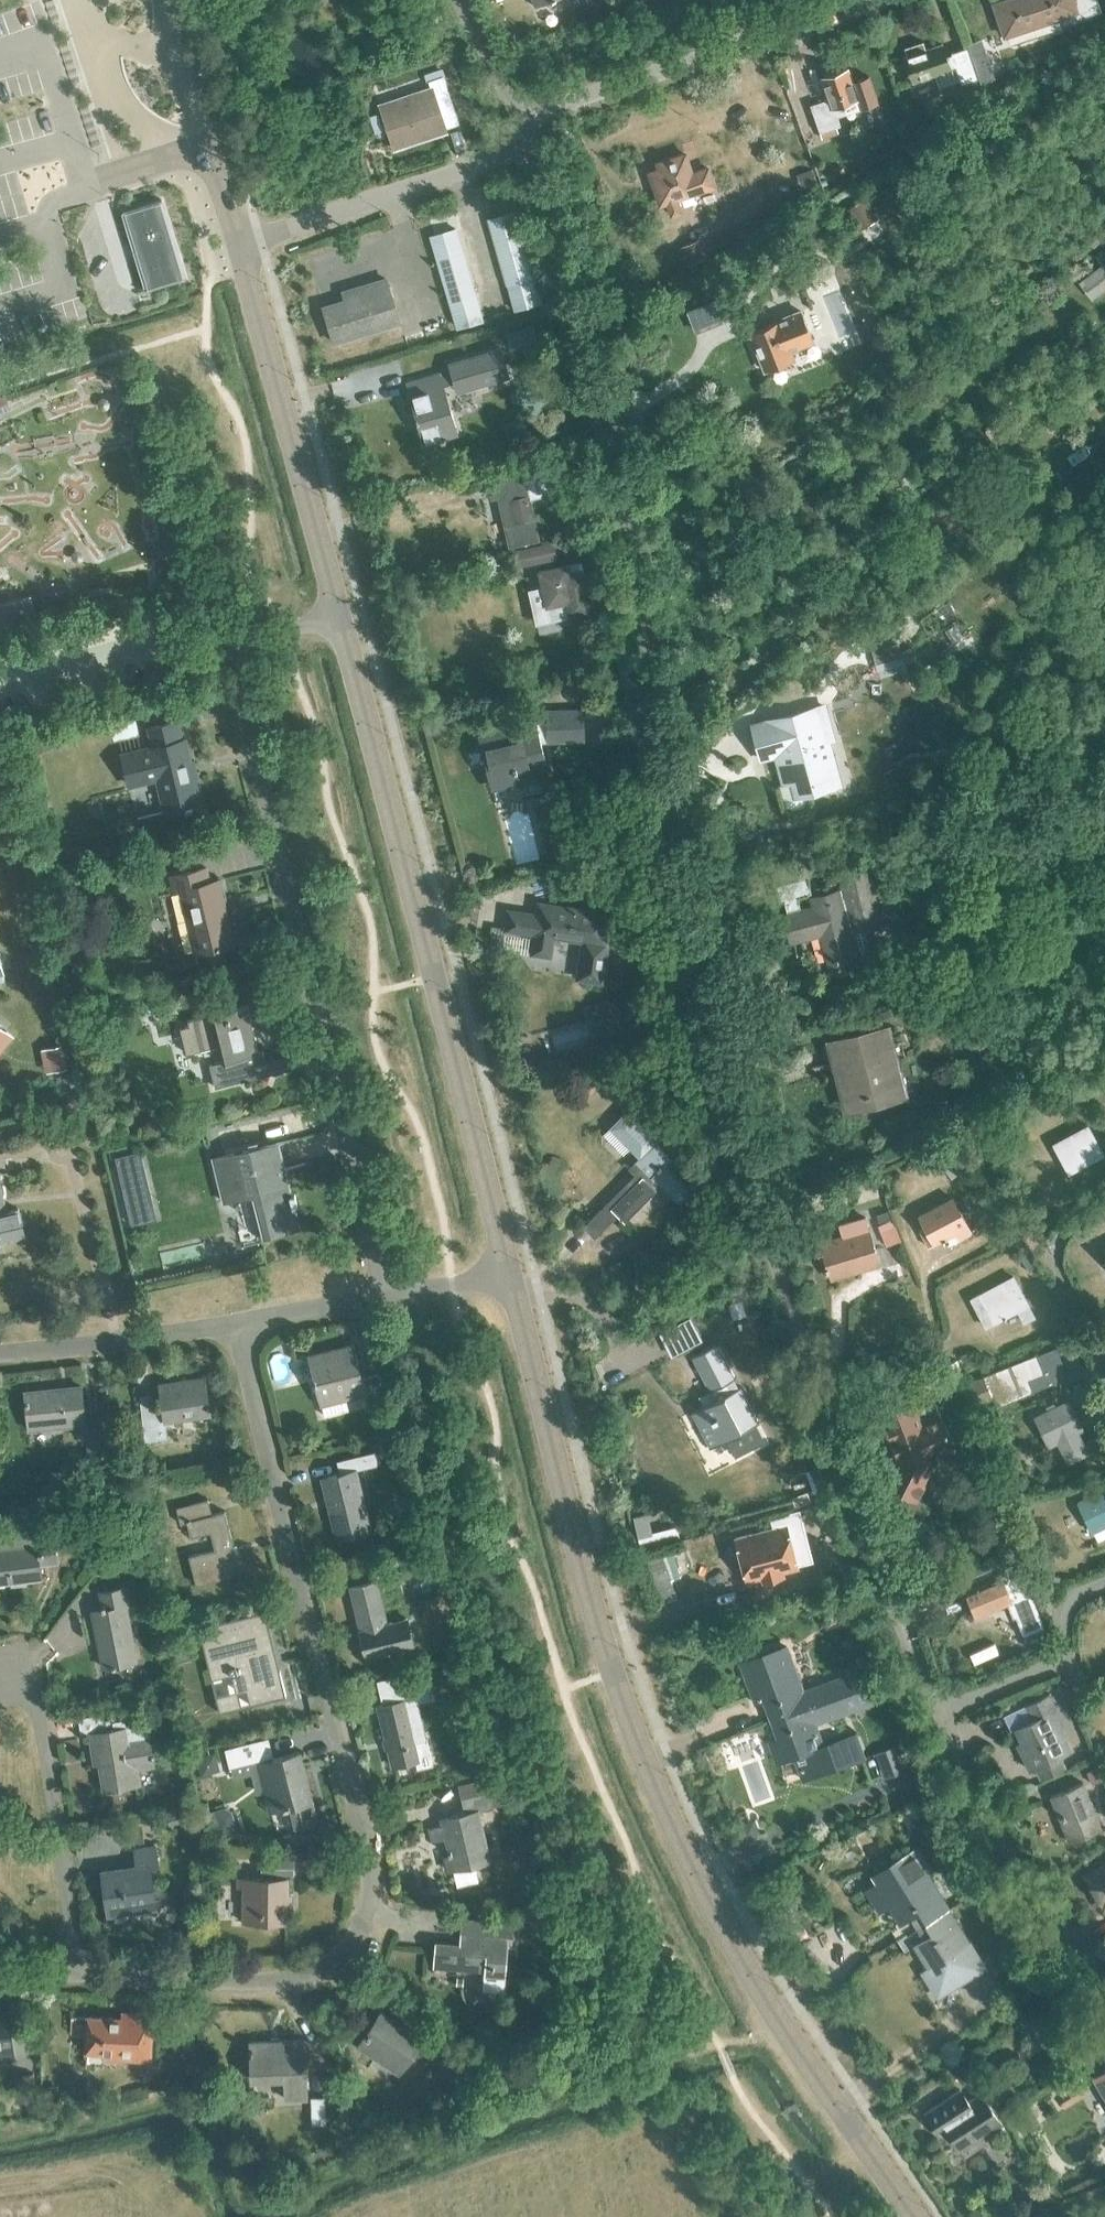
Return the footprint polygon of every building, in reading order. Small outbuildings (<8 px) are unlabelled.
[(1102,10),(1098,0),(1006,0),(994,4),(1005,35),(1007,35),(1009,41),(1015,44),(1058,29),(1061,24),(1102,10)] [(943,45),(927,50),(924,41),(904,47),(907,57),(905,57),(913,81),(951,69),(943,45)] [(950,53),(961,84),(977,78),(966,48),(950,53)] [(810,105),(819,133),(840,126),(837,118),(845,115),(842,105),(858,100),(847,68),(821,77),(828,99),(810,105)] [(380,104),(395,148),(446,131),(445,129),(459,124),(441,69),(425,74),(429,88),(380,104)] [(676,199),(714,186),(708,168),(692,174),(685,154),(658,163),(660,169),(650,173),(660,204),(667,202),(671,215),(681,212),(676,199)] [(161,200),(123,211),(123,213),(124,213),(133,243),(132,244),(132,245),(138,243),(142,255),(135,257),(136,258),(137,258),(147,288),(146,289),(146,290),(185,278),(185,277),(184,277),(175,246),(166,216),(166,217),(161,201),(162,201),(161,200)] [(489,219),(509,284),(532,276),(513,212),(489,219)] [(432,236),(458,323),(469,319),(463,297),(475,293),(456,229),(432,236)] [(1104,263),(1103,263),(1078,282),(1092,300),(1104,290),(1104,262),(1104,263)] [(324,307),(335,343),(399,323),(386,279),(363,286),(366,295),(324,307)] [(750,331),(766,370),(793,359),(788,349),(813,339),(801,310),(750,331)] [(506,333),(510,346),(536,338),(532,326),(506,333)] [(448,362),(457,393),(511,378),(502,347),(448,362)] [(411,394),(425,442),(458,432),(441,372),(424,377),(427,389),(411,394)] [(529,494),(519,497),(518,492),(519,491),(516,477),(489,483),(492,497),(499,496),(501,508),(512,506),(515,519),(509,521),(512,535),(520,533),(522,542),(539,538),(529,494)] [(513,550),(517,568),(558,559),(554,541),(513,550)] [(539,571),(550,619),(592,610),(581,562),(539,571)] [(531,703),(546,699),(542,685),(528,688),(531,703)] [(824,758),(832,756),(828,741),(833,739),(824,706),(752,725),(761,759),(776,755),(779,768),(788,765),(792,781),(779,785),(785,807),(792,811),(804,808),(808,800),(806,793),(815,791),(814,787),(817,782),(830,779),(824,758)] [(547,741),(583,741),(582,710),(547,710),(547,720),(536,723),(536,721),(478,736),(491,786),(510,781),(511,785),(534,780),(533,778),(549,774),(541,743),(547,741)] [(185,740),(181,741),(177,722),(149,728),(154,747),(123,755),(131,786),(158,779),(166,812),(200,803),(185,740)] [(850,931),(883,923),(866,861),(838,868),(843,889),(812,897),(807,876),(776,884),(780,901),(784,900),(787,913),(784,914),(791,942),(821,934),(829,964),(857,956),(850,931)] [(219,880),(210,882),(207,868),(170,877),(174,891),(180,890),(196,953),(235,943),(219,880)] [(607,942),(606,942),(609,914),(539,903),(537,915),(509,911),(506,929),(535,933),(532,953),(550,955),(553,935),(583,940),(578,978),(601,981),(607,942)] [(630,994),(596,1003),(606,1046),(640,1037),(630,994)] [(264,1053),(261,1053),(249,1007),(250,1007),(250,1006),(190,1018),(191,1024),(182,1026),(188,1052),(219,1045),(222,1061),(210,1064),(215,1086),(268,1075),(264,1053)] [(829,1043),(846,1108),(902,1093),(885,1029),(829,1043)] [(49,1049),(54,1070),(66,1067),(61,1046),(49,1049)] [(679,1204),(692,1190),(666,1164),(672,1158),(657,1143),(660,1140),(628,1109),(609,1128),(640,1158),(632,1166),(638,1172),(584,1227),(595,1238),(617,1215),(625,1223),(657,1190),(655,1188),(658,1184),(679,1204)] [(1075,1169),(1102,1154),(1087,1126),(1054,1144),(1061,1157),(1067,1154),(1075,1169)] [(287,1169),(285,1170),(277,1143),(212,1159),(222,1201),(261,1192),(271,1233),(299,1227),(294,1206),(298,1205),(295,1194),(291,1195),(289,1186),(291,1185),(287,1169)] [(11,1239),(12,1239),(26,1236),(19,1208),(6,1212),(0,1186),(0,1242),(11,1239)] [(961,1240),(973,1234),(952,1197),(919,1215),(927,1229),(932,1226),(940,1240),(956,1231),(961,1240)] [(869,1229),(868,1230),(864,1218),(838,1226),(842,1238),(815,1246),(819,1261),(825,1260),(830,1278),(858,1270),(856,1263),(877,1257),(869,1229)] [(1001,1320),(1028,1305),(1013,1277),(980,1295),(987,1308),(993,1305),(1001,1320)] [(742,1384),(739,1385),(734,1376),(737,1375),(720,1341),(694,1355),(712,1390),(717,1399),(690,1412),(709,1448),(761,1421),(742,1384)] [(378,1375),(363,1379),(354,1344),(308,1356),(321,1406),(366,1394),(370,1409),(385,1405),(378,1375)] [(992,1398),(995,1406),(1033,1391),(1028,1380),(1045,1373),(1038,1355),(962,1385),(971,1407),(992,1398)] [(166,1419),(211,1412),(206,1377),(160,1384),(163,1405),(154,1406),(152,1393),(140,1395),(147,1441),(168,1438),(166,1419)] [(878,1487),(897,1528),(918,1519),(926,1502),(911,1494),(920,1476),(916,1474),(918,1470),(911,1453),(949,1439),(932,1395),(937,1393),(932,1379),(895,1394),(900,1405),(893,1408),(894,1410),(881,1415),(898,1458),(885,1484),(878,1487)] [(25,1392),(29,1429),(85,1423),(81,1386),(25,1392)] [(1036,1417),(1049,1444),(1081,1429),(1068,1401),(1036,1417)] [(86,1428),(89,1459),(106,1457),(102,1426),(86,1428)] [(323,1479),(338,1537),(370,1529),(355,1470),(377,1465),(374,1452),(337,1462),(340,1474),(323,1479)] [(1078,1503),(1091,1531),(1104,1524),(1104,1490),(1078,1503)] [(226,1511),(212,1515),(209,1500),(177,1508),(181,1524),(188,1522),(191,1536),(211,1531),(216,1550),(190,1557),(197,1585),(234,1575),(230,1557),(237,1555),(226,1511)] [(774,1527),(736,1537),(736,1538),(747,1581),(771,1574),(772,1578),(786,1574),(785,1570),(798,1567),(800,1567),(792,1537),(806,1533),(800,1510),(772,1517),(774,1527)] [(56,1563),(53,1534),(35,1536),(0,1540),(0,1582),(41,1578),(39,1565),(56,1563)] [(964,1588),(975,1615),(1021,1597),(1010,1570),(964,1588)] [(349,1587),(365,1649),(392,1642),(376,1581),(349,1587)] [(93,1611),(104,1668),(138,1661),(127,1606),(131,1605),(128,1587),(100,1592),(104,1609),(93,1611)] [(264,1611),(199,1626),(205,1653),(225,1648),(235,1690),(248,1687),(252,1704),(283,1697),(276,1672),(275,1672),(273,1662),(268,1663),(266,1655),(271,1654),(264,1611)] [(771,1720),(842,1694),(836,1677),(802,1690),(794,1666),(746,1683),(754,1705),(764,1701),(771,1720)] [(427,1739),(416,1742),(406,1700),(411,1699),(408,1686),(380,1693),(383,1705),(379,1706),(394,1768),(415,1762),(417,1769),(433,1765),(427,1739)] [(1035,1768),(1040,1778),(1065,1766),(1060,1756),(1070,1751),(1051,1711),(1056,1709),(1048,1693),(1022,1706),(1030,1720),(1014,1728),(1025,1751),(1021,1753),(1029,1770),(1035,1768)] [(842,1694),(771,1720),(777,1738),(767,1741),(776,1764),(814,1750),(822,1772),(872,1755),(864,1733),(823,1747),(814,1724),(849,1712),(842,1694)] [(146,1716),(114,1721),(113,1712),(78,1718),(82,1737),(90,1735),(93,1755),(98,1754),(105,1790),(139,1784),(136,1770),(156,1767),(153,1746),(151,1746),(146,1716)] [(268,1739),(227,1749),(231,1765),(272,1754),(268,1739)] [(295,1829),(318,1823),(301,1752),(258,1763),(270,1811),(290,1806),(295,1829)] [(1049,1796),(1067,1841),(1100,1828),(1081,1783),(1049,1796)] [(475,1866),(490,1862),(478,1811),(493,1807),(489,1792),(462,1798),(466,1812),(450,1816),(452,1822),(430,1828),(433,1841),(446,1838),(457,1886),(478,1881),(475,1866)] [(101,1873),(107,1913),(124,1911),(123,1906),(155,1902),(149,1867),(159,1866),(156,1847),(133,1850),(136,1868),(101,1873)] [(896,1941),(948,1909),(926,1874),(931,1871),(917,1847),(889,1865),(896,1877),(881,1885),(879,1881),(864,1890),(878,1912),(889,1906),(899,1922),(889,1928),(896,1941)] [(262,1874),(293,1875),(293,1861),(262,1861),(262,1874)] [(1085,1874),(1097,1897),(1104,1893),(1104,1863),(1085,1874)] [(243,1922),(286,1923),(286,1879),(238,1878),(238,1887),(244,1887),(243,1922)] [(948,1909),(896,1941),(904,1952),(914,1946),(927,1968),(923,1971),(937,1994),(983,1966),(948,1909)] [(508,1937),(514,1937),(516,1922),(463,1916),(460,1944),(436,1942),(434,1966),(486,1971),(485,1978),(504,1980),(508,1937)] [(411,2053),(425,2062),(434,2048),(420,2039),(422,2037),(381,2010),(357,2047),(398,2074),(411,2053)] [(11,2062),(8,2017),(0,2018),(0,2062),(11,2062)] [(103,2058),(149,2060),(150,2043),(145,2032),(137,2032),(138,2020),(88,2018),(86,2052),(103,2052),(103,2058)] [(285,2099),(306,2099),(304,2040),(250,2042),(251,2077),(284,2075),(285,2099)] [(16,2075),(18,2102),(36,2101),(34,2073),(16,2075)] [(1094,2082),(1104,2099),(1104,2076),(1094,2082)] [(982,2090),(968,2099),(960,2088),(923,2111),(940,2138),(948,2132),(961,2152),(1004,2124),(982,2090)] [(311,2098),(311,2123),(324,2122),(323,2098),(311,2098)] [(355,2109),(354,2125),(366,2126),(367,2110),(355,2109)]
